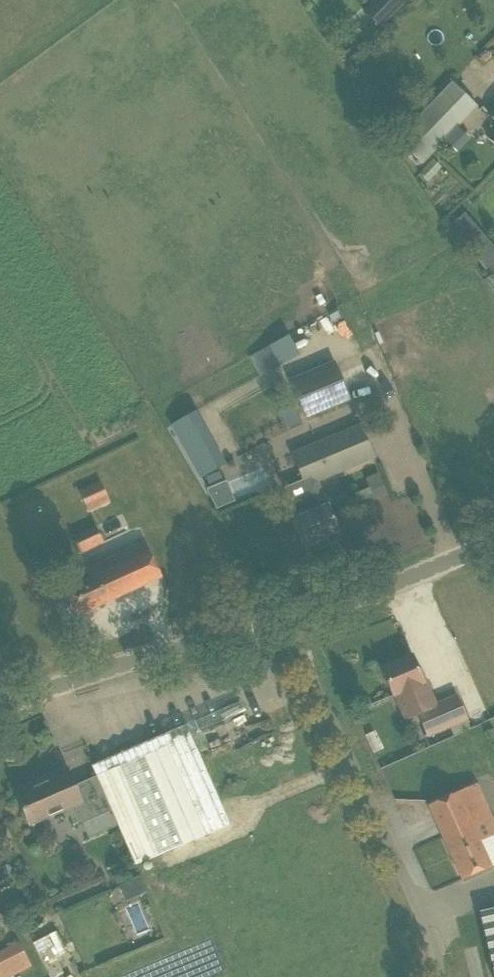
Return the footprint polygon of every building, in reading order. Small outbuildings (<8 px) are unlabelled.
[(364,12),(379,28),(407,0),(376,0),(364,12)] [(399,138),(424,162),(478,105),(452,81),(399,138)] [(493,145),(493,128),(486,137),(493,145)] [(458,239),(480,262),(493,249),(471,226),(458,239)] [(259,370),(279,361),(271,346),(252,355),(259,370)] [(289,382),(304,420),(349,402),(334,365),(289,382)] [(281,410),(288,426),(301,421),(294,405),(281,410)] [(176,422),(199,478),(228,467),(204,410),(176,422)] [(303,481),(285,489),(298,518),(297,518),(308,544),(339,531),(319,481),(372,460),(359,428),(292,455),(303,481)] [(378,473),(365,478),(369,487),(370,491),(372,490),(383,485),(378,473)] [(80,489),(89,511),(113,501),(104,479),(80,489)] [(224,483),(208,489),(215,508),(232,502),(224,483)] [(369,487),(355,493),(358,501),(374,495),(372,490),(370,491),(369,487)] [(73,535),(81,554),(103,543),(94,525),(73,535)] [(65,589),(78,616),(161,577),(144,541),(87,567),(91,577),(65,589)] [(417,715),(426,737),(467,720),(457,696),(420,712),(416,703),(430,697),(412,656),(382,669),(393,695),(395,695),(405,720),(417,715)] [(111,811),(134,866),(229,825),(186,725),(91,766),(96,776),(73,786),(66,769),(15,791),(29,825),(67,809),(74,826),(111,811)] [(428,805),(461,879),(490,866),(479,841),(493,835),(493,825),(475,784),(428,805)] [(478,912),(493,976),(493,908),(478,912)] [(48,935),(56,957),(66,953),(57,931),(48,935)] [(31,968),(18,943),(0,953),(0,976),(12,976),(31,968)]
